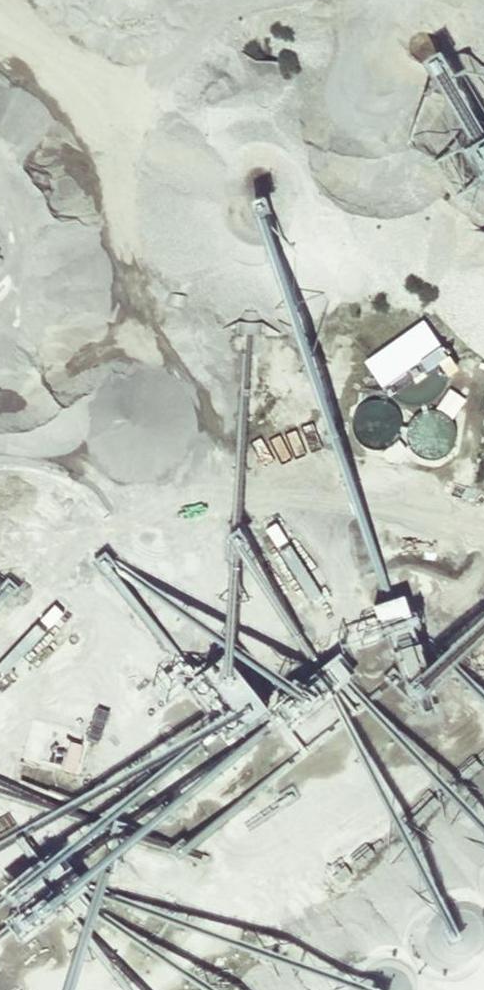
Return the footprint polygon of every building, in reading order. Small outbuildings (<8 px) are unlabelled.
[(364,358),(385,391),(448,353),(427,319),(364,358)] [(445,358),(416,381),(407,369),(391,382),(402,395),(413,387),(423,399),(457,372),(445,358)] [(464,446),(453,392),(442,395),(445,410),(406,418),(415,457),(464,446)] [(371,442),(400,433),(389,399),(360,408),(371,442)] [(377,600),(382,619),(414,611),(409,592),(377,600)] [(36,730),(26,757),(38,762),(49,735),(36,730)] [(72,739),(59,766),(73,772),(86,745),(72,739)]
